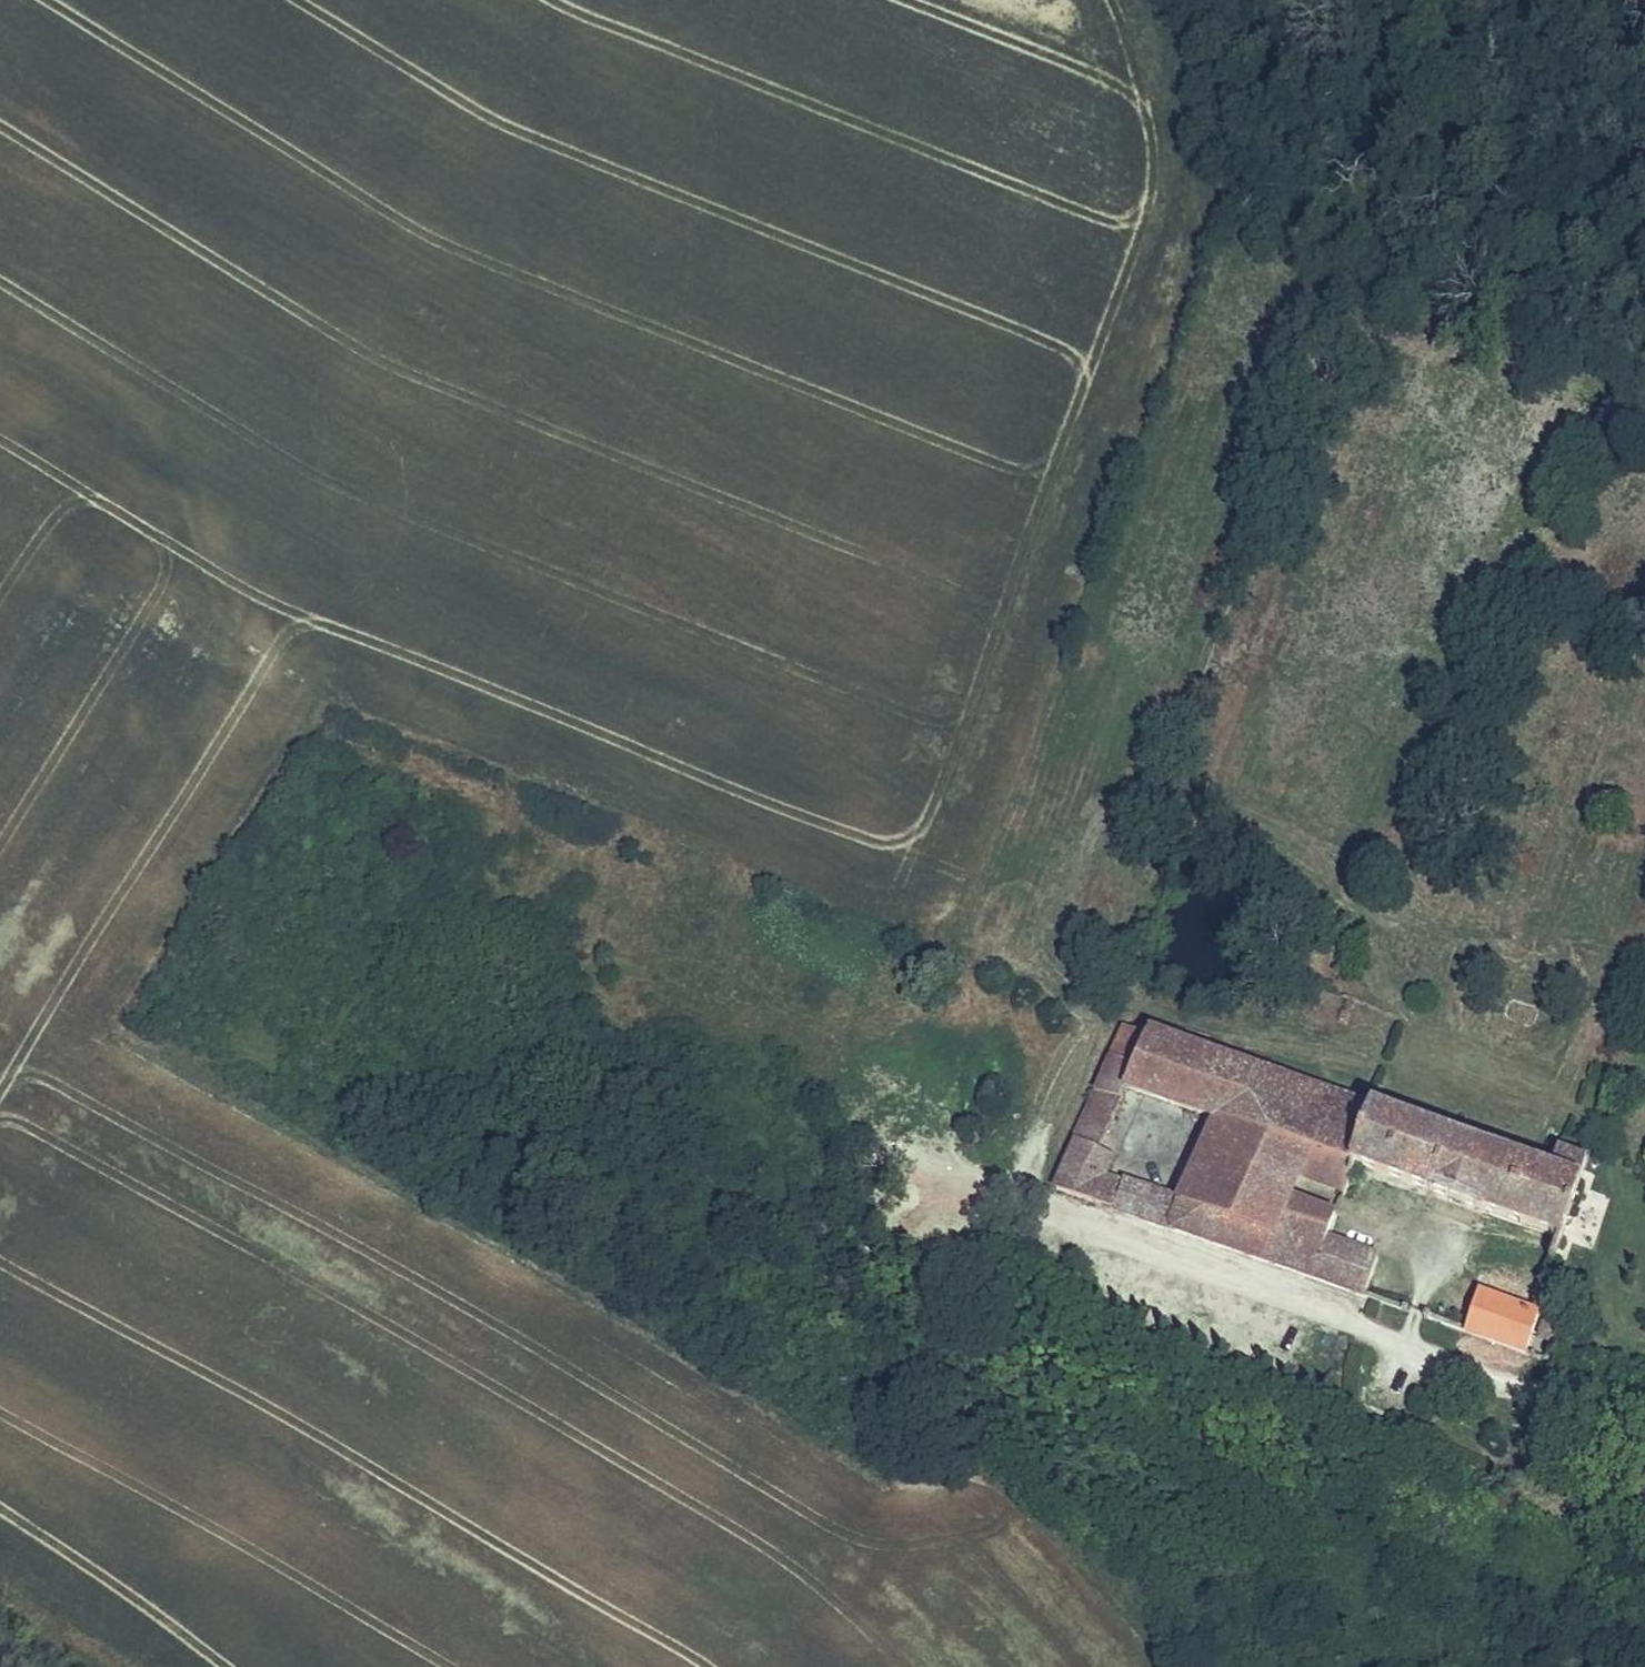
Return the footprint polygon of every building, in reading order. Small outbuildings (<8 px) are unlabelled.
[(1104,1178),(1111,1158),(1095,1150),(1120,1096),(1205,1124),(1190,1155),(1291,1191),(1294,1183),(1306,1156),(1348,1175),(1552,1246),(1583,1162),(1552,1151),(1542,1175),(1360,1110),(1362,1105),(1142,1030),(1140,1035),(1118,1027),(1047,1188),(1091,1206),(1104,1178)] [(1291,1191),(1190,1155),(1187,1163),(1288,1198),(1291,1191)] [(1306,1156),(1294,1183),(1340,1201),(1348,1175),(1306,1156)] [(1108,1215),(1360,1301),(1377,1259),(1323,1237),(1333,1215),(1288,1198),(1187,1163),(1169,1197),(1120,1182),(1111,1211),(1108,1215)] [(1111,1211),(1120,1182),(1104,1178),(1091,1206),(1111,1211)] [(1533,1336),(1542,1308),(1483,1287),(1468,1333),(1527,1353),(1533,1336)] [(1566,1315),(1542,1308),(1533,1336),(1556,1344),(1566,1315)]
